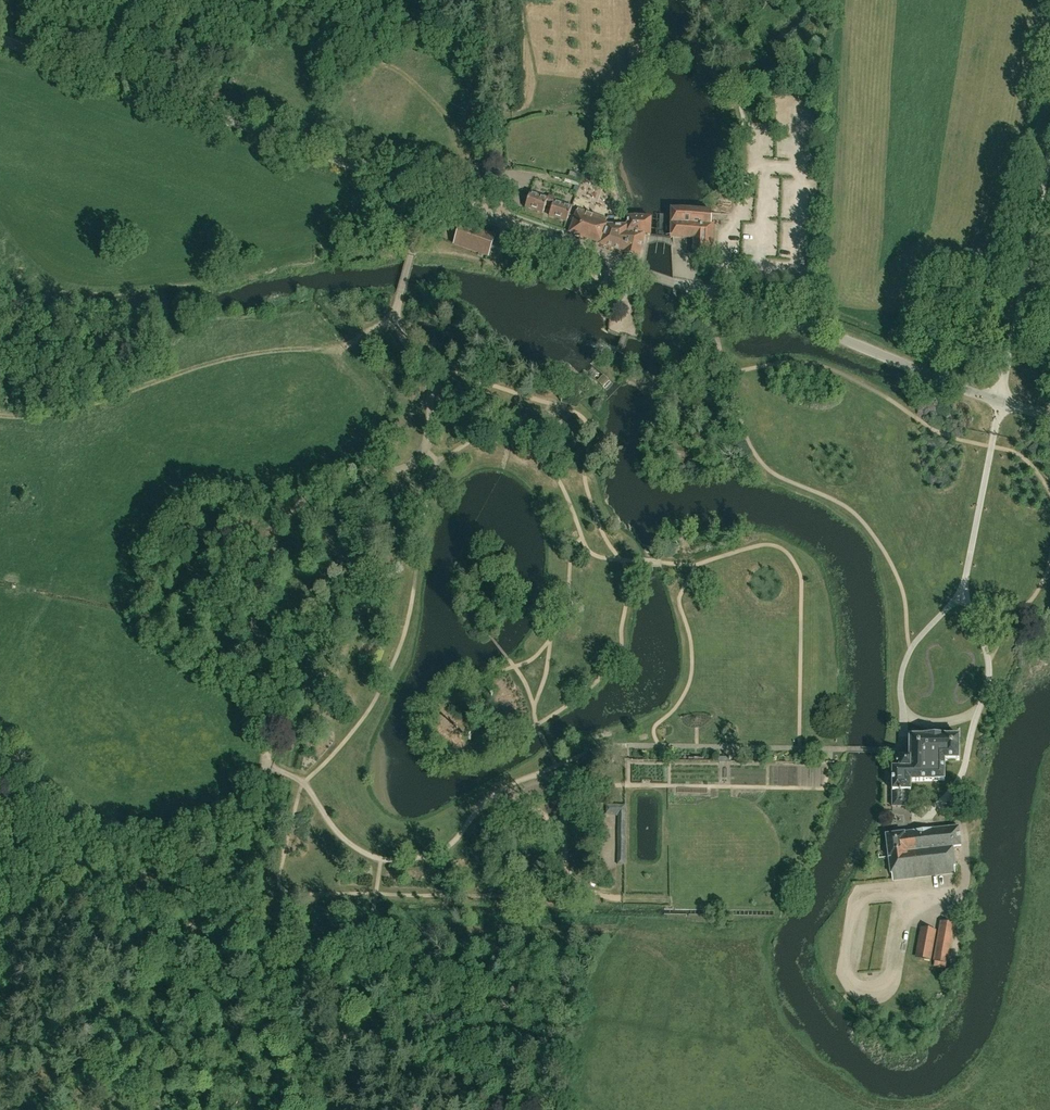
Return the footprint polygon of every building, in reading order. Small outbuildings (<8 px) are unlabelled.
[(546,205),(549,206),(552,197),(549,196),(548,199),(531,193),(526,207),(543,213),(546,205)] [(552,208),(549,216),(567,222),(572,208),(555,201),(556,199),(552,197),(549,206),(552,208)] [(650,235),(651,219),(628,217),(627,226),(607,224),(605,223),(606,219),(577,209),(569,233),(600,244),(638,257),(644,234),(650,235)] [(713,255),(714,223),(711,223),(711,211),(671,210),(671,239),(694,239),(693,255),(713,255)] [(488,256),(495,236),(461,224),(454,244),(488,256)] [(601,385),(607,378),(602,373),(596,380),(601,385)] [(606,389),(612,383),(608,379),(602,384),(606,389)] [(958,739),(958,736),(909,736),(909,757),(899,757),(899,768),(892,768),(892,791),(892,807),(910,806),(910,791),(910,781),(944,781),(944,760),(958,760),(958,739)] [(625,865),(625,805),(606,805),(606,815),(617,815),(616,865),(625,865)] [(885,834),(890,873),(891,873),(892,880),(954,873),(954,866),(955,866),(953,847),(961,846),(958,826),(885,834)] [(931,960),(936,930),(919,927),(914,957),(931,960)]
